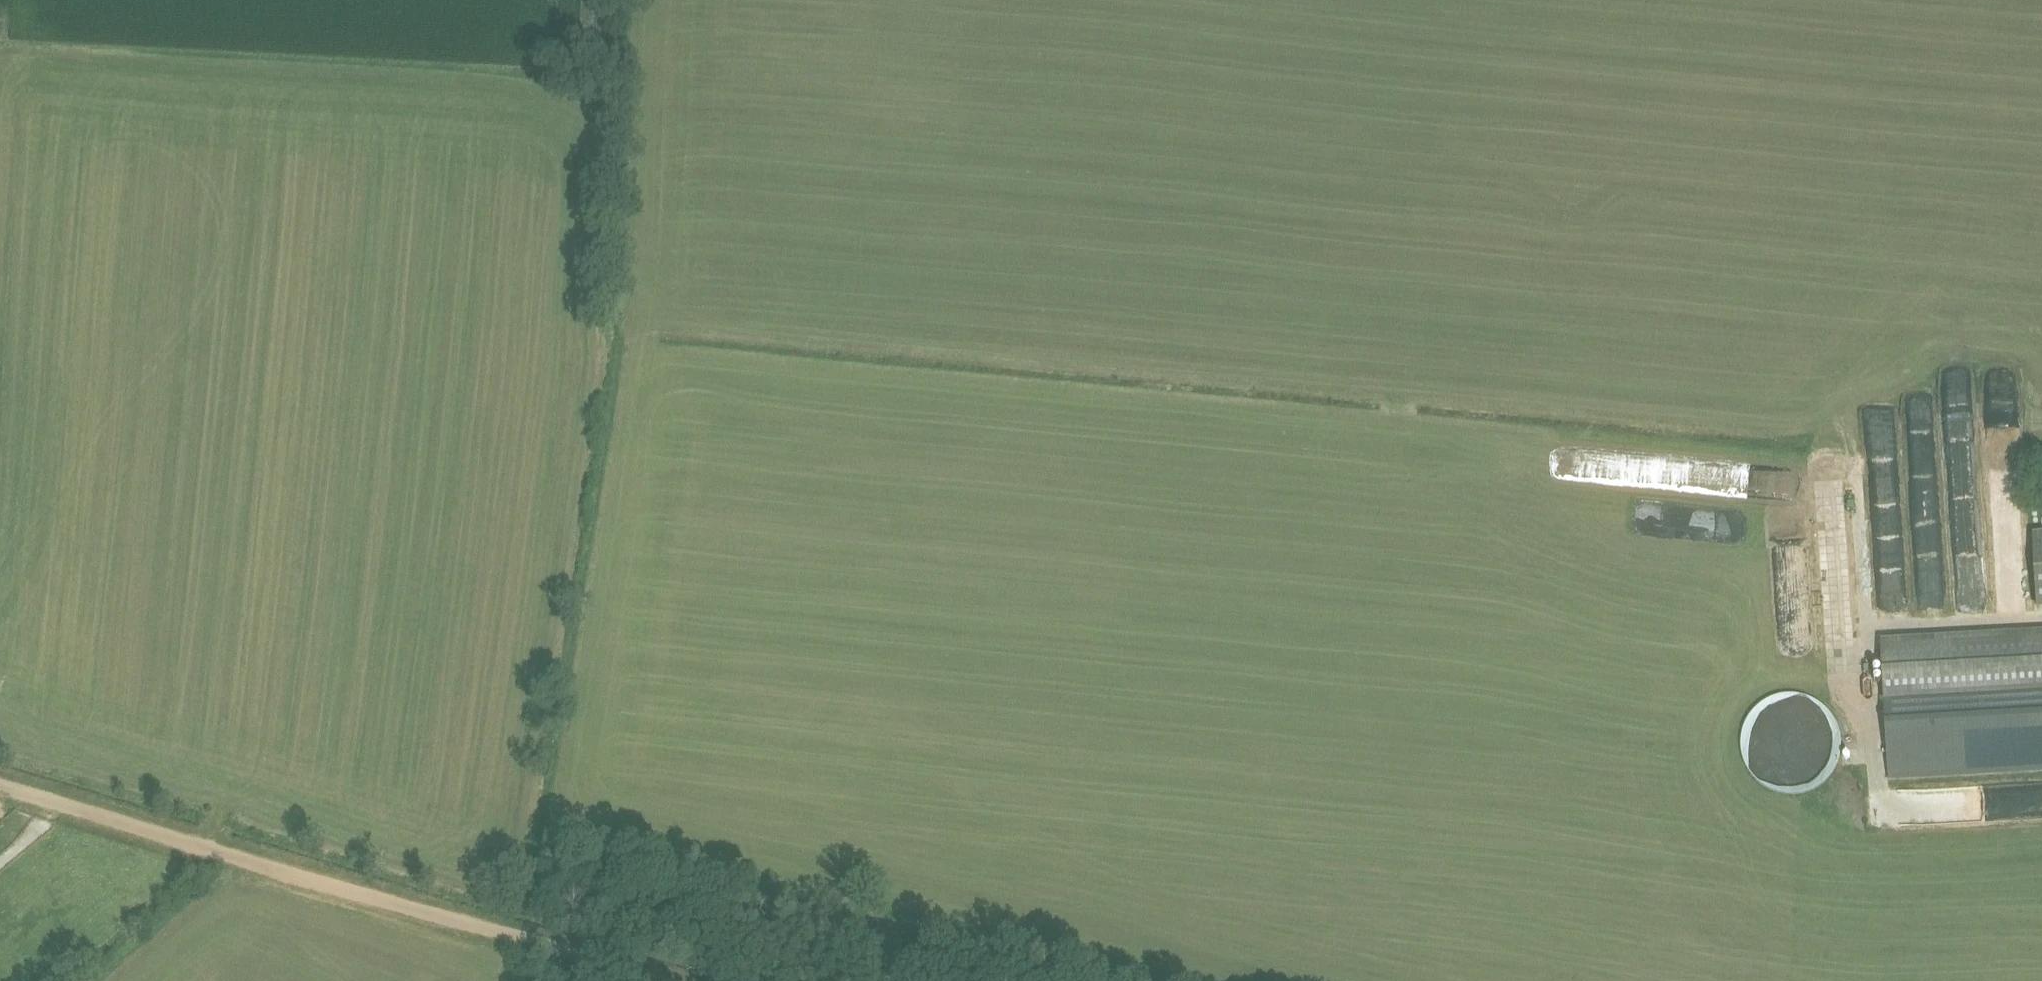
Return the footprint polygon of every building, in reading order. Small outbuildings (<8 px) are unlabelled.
[(2033,534),(2037,610),(2041,610),(2041,534),(2033,534)] [(1882,640),(1890,778),(2041,769),(2041,631),(1882,640)]
